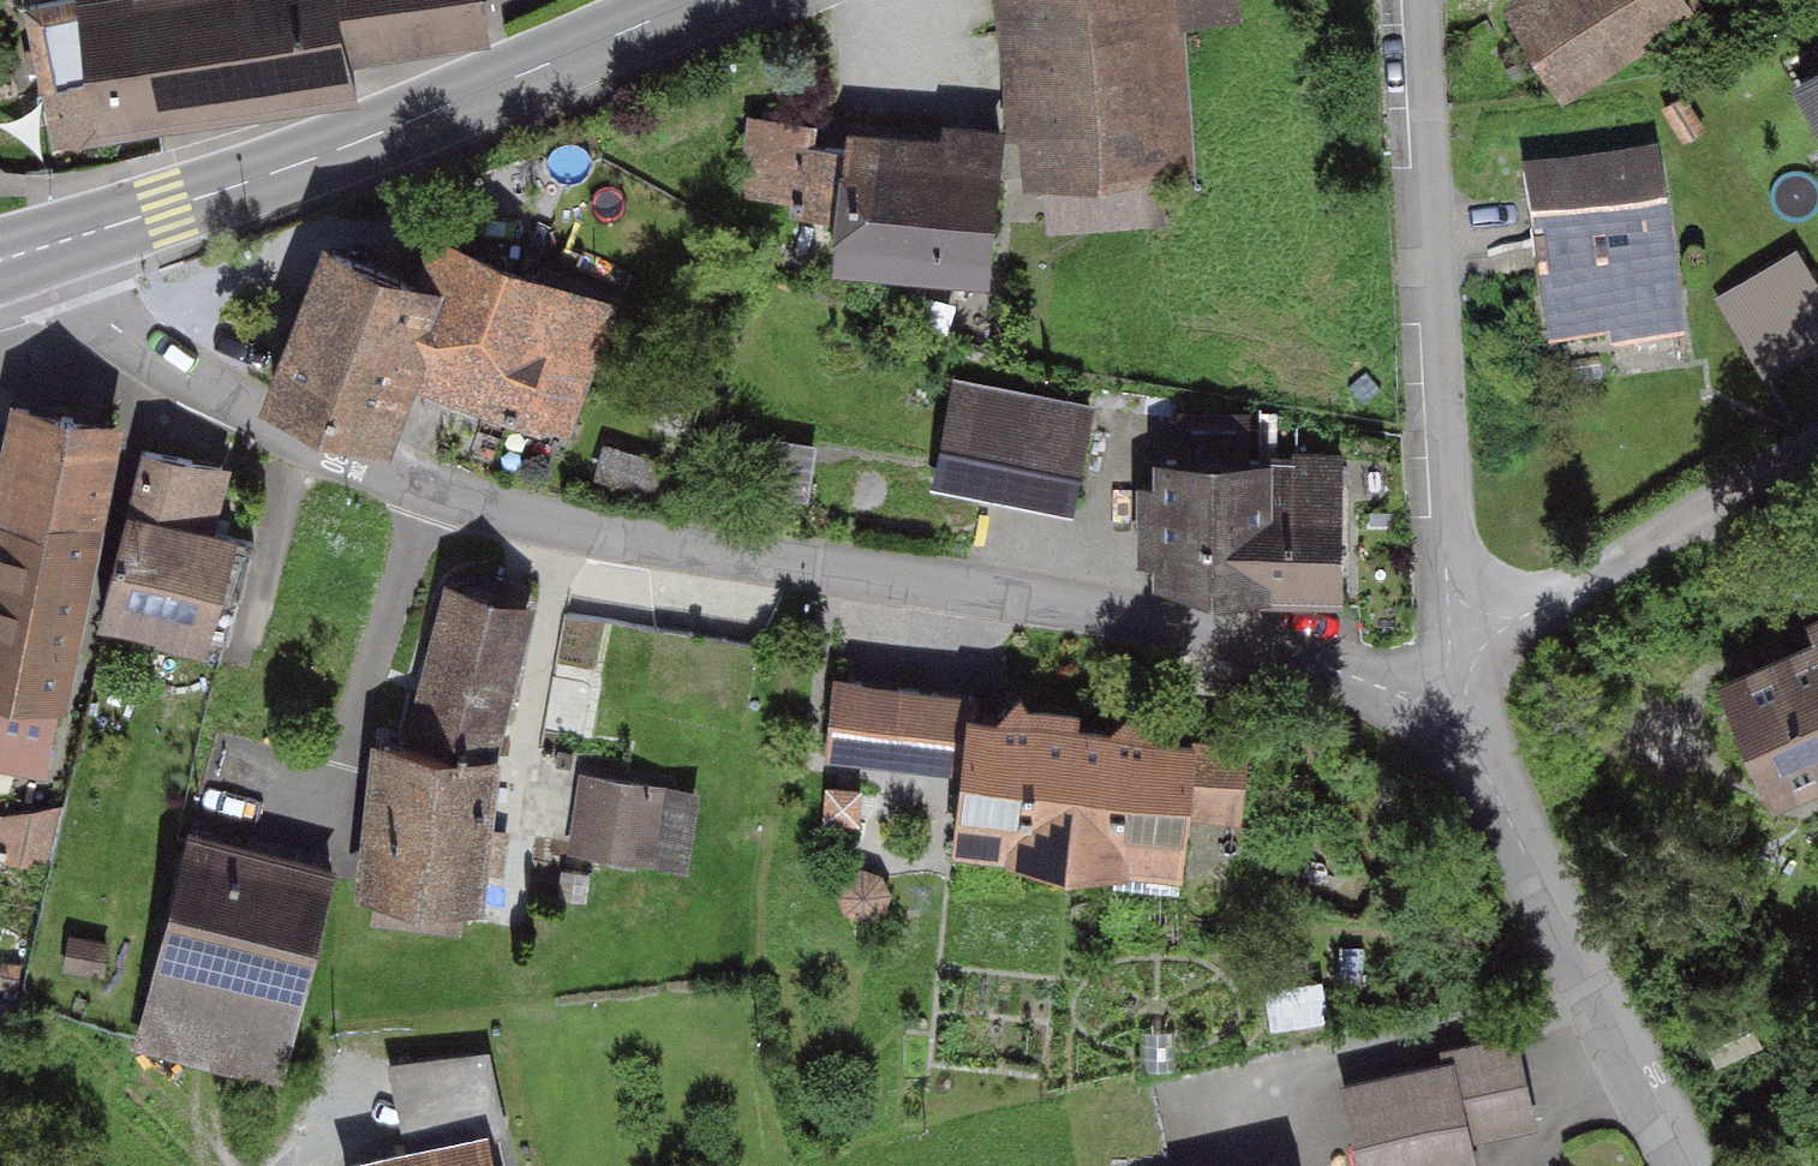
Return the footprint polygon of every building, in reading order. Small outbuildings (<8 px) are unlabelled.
[(85,137),(352,94),(348,69),(491,34),(487,0),(62,0),(85,137)] [(1022,145),(1178,126),(1166,22),(1235,14),(1233,0),(1005,0),(1022,145)] [(1559,96),(1699,13),(1691,0),(1501,0),(1559,96)] [(1777,80),(1817,147),(1817,55),(1777,80)] [(932,130),(824,118),(808,262),(985,281),(1003,119),(936,112),(932,130)] [(1658,176),(1517,193),(1536,363),(1677,347),(1658,176)] [(402,268),(300,234),(242,404),(373,448),(395,382),(573,441),(623,293),(417,224),(402,268)] [(1719,288),(1768,370),(1817,341),(1817,266),(1802,238),(1719,288)] [(1087,405),(998,390),(980,497),(1069,511),(1087,405)] [(0,416),(0,759),(41,764),(47,714),(65,716),(101,429),(0,416)] [(226,465),(133,450),(103,632),(244,654),(262,547),(214,540),(226,465)] [(1129,457),(1134,581),(1205,601),(1270,606),(1349,607),(1343,472),(1269,455),(1129,457)] [(524,599),(429,582),(402,751),(495,764),(524,599)] [(1693,666),(1770,835),(1817,813),(1817,609),(1693,666)] [(949,692),(826,680),(817,764),(941,776),(947,712),(949,692)] [(1182,734),(947,712),(941,776),(933,859),(1168,881),(1182,734)] [(402,751),(362,749),(349,896),(479,907),(495,764),(402,751)] [(691,867),(707,781),(585,759),(570,846),(691,867)] [(344,872),(185,833),(145,998),(304,1036),(344,872)] [(1331,1088),(1347,1165),(1472,1165),(1470,1153),(1536,1139),(1515,1036),(1445,1051),(1448,1064),(1331,1088)] [(298,1140),(304,1165),(496,1165),(480,1098),(298,1140)] [(1236,1165),(1293,1165),(1291,1155),(1236,1165)]
